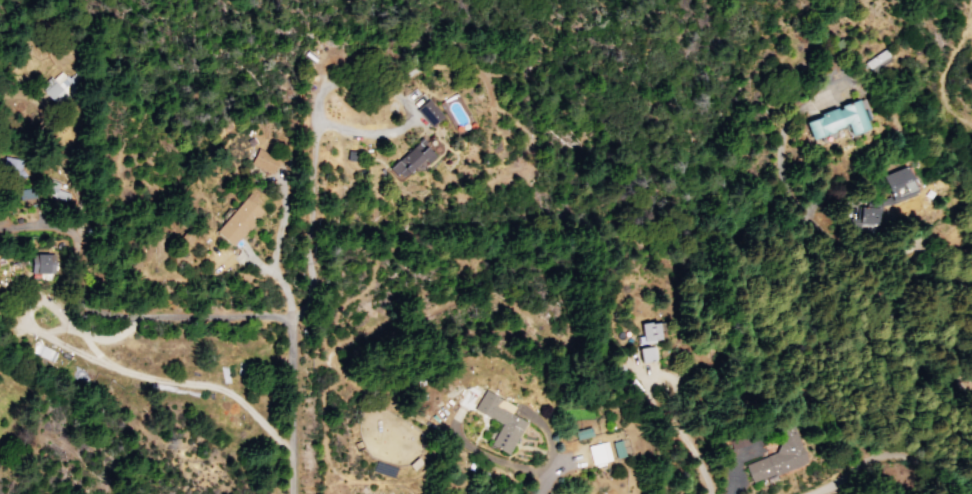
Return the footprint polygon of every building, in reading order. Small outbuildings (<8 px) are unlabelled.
[(40,88),(58,106),(78,85),(61,68),(40,88)] [(799,121),(808,141),(846,125),(850,136),(872,127),(859,96),(799,121)] [(418,108),(433,126),(446,116),(431,98),(418,108)] [(388,166),(402,181),(436,151),(422,135),(388,166)] [(262,147),(254,162),(277,174),(285,158),(262,147)] [(268,176),(275,159),(253,149),(246,166),(268,176)] [(348,151),(347,160),(361,161),(362,152),(348,151)] [(7,156),(3,177),(28,181),(32,160),(7,156)] [(882,174),(904,165),(916,195),(879,210),(878,226),(849,224),(850,206),(869,207),(892,197),(882,174)] [(46,179),(41,193),(68,203),(73,189),(46,179)] [(217,231),(252,193),(269,208),(233,246),(217,231)] [(34,254),(34,272),(57,272),(57,255),(34,254)] [(626,348),(641,346),(638,324),(656,322),(660,361),(628,365),(626,348)] [(624,383),(634,395),(641,390),(631,377),(624,383)] [(486,390),(475,409),(502,424),(490,444),(507,454),(530,416),(486,390)] [(743,464),(774,453),(767,434),(794,425),(808,464),(750,484),(743,464)] [(611,442),(614,456),(623,454),(619,440),(611,442)] [(586,446),(591,465),(610,460),(605,442),(586,446)]
